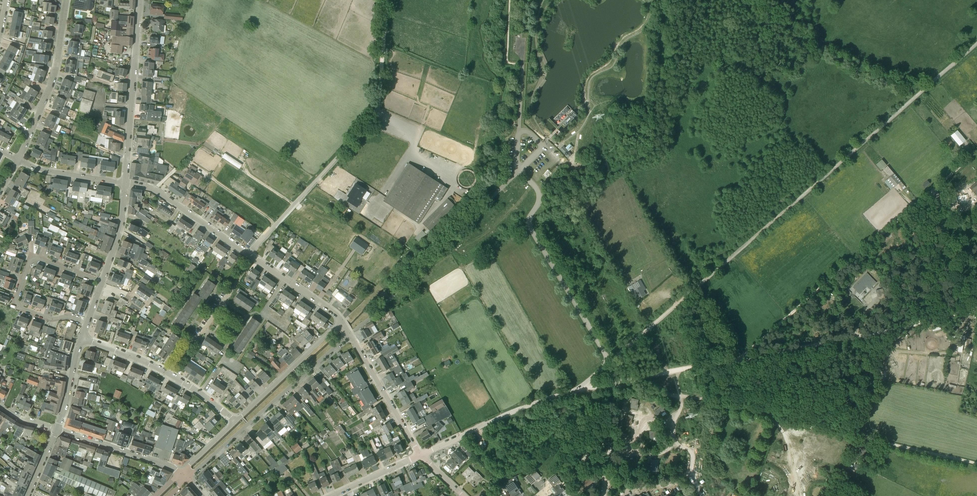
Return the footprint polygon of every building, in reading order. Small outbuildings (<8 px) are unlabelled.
[(55,13),(56,6),(51,5),(51,3),(43,2),(42,5),(46,5),(45,12),(55,13)] [(162,15),(163,6),(151,4),(150,14),(162,15)] [(28,11),(16,9),(16,12),(14,11),(13,18),(21,19),(23,13),(28,14),(28,11)] [(117,17),(118,11),(111,10),(110,19),(118,21),(118,17),(117,17)] [(118,21),(112,21),(111,30),(116,30),(120,31),(121,26),(123,27),(126,27),(133,28),(134,17),(128,16),(128,18),(118,17),(118,21)] [(53,25),(54,18),(46,17),(45,20),(42,20),(41,23),(53,25)] [(163,32),(164,21),(151,20),(151,24),(154,25),(153,31),(163,32)] [(81,37),(83,25),(75,24),(74,29),(71,28),(70,36),(81,37)] [(18,38),(19,32),(10,30),(9,36),(18,38)] [(51,39),(52,32),(43,30),(42,37),(51,39)] [(132,38),(133,32),(127,31),(126,31),(120,31),(116,30),(111,30),(110,36),(112,36),(110,53),(121,54),(122,46),(131,46),(132,38)] [(159,45),(160,36),(157,35),(157,33),(152,33),(151,36),(150,36),(150,37),(149,37),(149,39),(150,40),(149,43),(155,43),(154,44),(159,45)] [(41,43),(42,40),(29,38),(28,43),(39,44),(38,49),(49,51),(50,44),(42,43),(42,44),(41,43)] [(68,48),(77,49),(78,42),(80,43),(86,44),(87,41),(73,38),(73,42),(69,41),(68,47),(68,48)] [(17,49),(10,45),(6,51),(14,55),(17,56),(20,50),(17,49)] [(90,57),(81,56),(81,49),(77,49),(68,48),(67,54),(71,54),(70,57),(84,59),(84,60),(90,60),(90,57)] [(158,54),(159,49),(153,49),(149,49),(148,57),(151,57),(151,60),(164,61),(164,55),(158,54)] [(14,55),(6,51),(4,56),(12,60),(14,55)] [(48,56),(37,54),(35,64),(38,64),(38,62),(47,63),(48,56)] [(9,66),(12,60),(4,56),(1,62),(9,66)] [(78,68),(79,62),(83,62),(84,60),(84,59),(70,57),(70,60),(67,60),(66,66),(78,68)] [(1,62),(0,63),(0,69),(5,72),(9,66),(1,62)] [(44,78),(46,71),(43,70),(44,65),(30,64),(30,66),(34,67),(32,73),(35,75),(44,78)] [(77,75),(78,68),(66,66),(65,73),(77,75)] [(125,77),(127,70),(118,68),(117,70),(116,70),(114,75),(118,77),(119,75),(125,77)] [(112,83),(114,76),(111,74),(107,73),(99,70),(96,77),(112,83)] [(42,84),(44,78),(35,75),(33,81),(42,84)] [(70,88),(72,82),(64,79),(61,85),(70,88)] [(126,91),(127,84),(119,83),(118,91),(126,91)] [(70,98),(73,89),(70,88),(61,85),(59,91),(65,93),(64,96),(63,96),(67,98),(70,99),(70,98)] [(38,92),(30,88),(27,93),(34,98),(38,92)] [(150,102),(151,89),(142,88),(141,95),(142,95),(141,104),(153,105),(155,106),(156,103),(150,102)] [(93,101),(95,93),(84,90),(82,97),(93,101)] [(125,103),(126,96),(118,96),(118,93),(111,92),(111,94),(110,99),(117,100),(117,103),(125,103)] [(34,98),(27,93),(23,99),(22,99),(16,95),(15,98),(24,104),(26,100),(31,103),(34,98)] [(72,100),(70,98),(70,99),(67,98),(66,101),(57,96),(54,102),(64,107),(67,101),(72,103),(74,100),(72,100)] [(88,115),(93,101),(82,97),(78,112),(88,115)] [(22,107),(24,104),(15,98),(13,100),(18,104),(18,105),(19,106),(16,111),(24,115),(27,110),(22,107)] [(63,113),(65,108),(64,107),(54,102),(51,108),(61,113),(60,115),(66,118),(66,116),(67,115),(63,113)] [(161,112),(152,111),(153,105),(141,104),(140,104),(139,111),(147,112),(152,112),(152,115),(147,115),(160,116),(161,112)] [(566,105),(551,120),(558,127),(573,112),(566,105)] [(124,119),(124,112),(114,111),(114,108),(105,107),(104,111),(114,111),(113,118),(115,118),(124,119)] [(24,115),(16,111),(13,116),(11,115),(8,113),(7,114),(5,113),(4,115),(16,124),(19,120),(20,121),(24,115)] [(551,120),(550,118),(548,120),(557,129),(558,130),(556,132),(558,134),(577,115),(575,112),(574,112),(573,112),(558,127),(551,120)] [(46,120),(54,123),(57,117),(49,114),(46,120)] [(52,129),(54,123),(46,120),(44,126),(52,129)] [(117,131),(118,128),(108,124),(105,123),(101,133),(123,142),(123,137),(108,131),(109,128),(117,131)] [(154,129),(154,126),(148,126),(147,129),(142,128),(142,129),(137,129),(137,135),(145,136),(145,133),(149,134),(149,133),(152,134),(156,134),(157,129),(154,129)] [(966,140),(957,130),(951,136),(959,146),(966,140)] [(50,142),(52,143),(53,140),(48,138),(49,135),(41,131),(39,137),(50,142)] [(11,137),(5,134),(2,141),(7,143),(11,137)] [(146,153),(147,149),(150,149),(151,141),(153,141),(153,140),(154,140),(154,137),(145,136),(137,135),(136,141),(136,142),(139,142),(144,143),(144,146),(141,148),(140,153),(149,155),(149,154),(149,153),(148,153),(146,153)] [(48,147),(50,142),(39,137),(36,143),(44,147),(44,148),(45,149),(44,151),(52,155),(56,156),(56,151),(56,150),(52,148),(50,151),(48,150),(49,148),(48,147)] [(109,140),(108,149),(108,150),(111,151),(119,151),(120,144),(112,143),(113,140),(109,140)] [(560,149),(568,158),(572,155),(564,146),(560,149)] [(52,155),(44,151),(43,153),(33,149),(31,155),(38,158),(40,159),(42,156),(50,160),(50,161),(55,162),(56,156),(52,155)] [(74,165),(75,160),(78,160),(79,152),(76,151),(76,154),(72,154),(72,157),(69,156),(67,164),(74,165)] [(67,164),(69,156),(62,155),(62,153),(59,152),(58,157),(61,158),(60,163),(67,164)] [(87,167),(88,159),(89,155),(82,154),(82,152),(79,152),(78,160),(81,161),(80,166),(87,167)] [(149,155),(140,153),(139,153),(138,158),(143,159),(142,164),(141,171),(147,173),(155,174),(157,163),(158,163),(159,157),(149,155)] [(117,167),(118,161),(119,158),(112,155),(111,161),(115,161),(115,163),(111,163),(108,162),(107,170),(114,171),(114,166),(117,167)] [(242,165),(227,155),(224,159),(239,169),(242,165)] [(98,164),(98,158),(95,158),(95,160),(88,159),(87,167),(94,168),(95,163),(98,164)] [(108,162),(101,161),(102,159),(98,158),(98,164),(101,164),(100,169),(107,170),(108,162)] [(883,158),(876,164),(882,169),(888,164),(883,158)] [(141,171),(142,164),(132,163),(131,163),(131,170),(141,171)] [(165,176),(166,173),(167,173),(168,170),(167,170),(167,166),(158,163),(157,163),(155,174),(147,173),(147,176),(146,182),(157,185),(165,177),(165,176)] [(419,224),(434,200),(437,202),(438,201),(440,202),(448,189),(408,163),(384,201),(419,224)] [(904,186),(887,166),(885,168),(891,176),(887,180),(884,182),(891,190),(898,184),(902,188),(904,186)] [(194,184),(200,175),(189,168),(183,178),(194,184)] [(147,173),(141,171),(131,170),(130,178),(146,182),(147,176),(147,173)] [(25,182),(28,176),(31,177),(32,175),(28,172),(26,175),(22,172),(18,178),(25,182)] [(24,189),(27,184),(25,182),(18,178),(15,184),(19,187),(18,189),(27,195),(29,192),(24,189)] [(59,190),(60,180),(53,179),(53,184),(50,184),(48,192),(52,192),(52,189),(56,190),(55,192),(58,193),(59,190)] [(177,187),(179,184),(177,182),(172,179),(170,182),(169,182),(167,185),(169,187),(168,188),(173,192),(177,187)] [(181,197),(184,193),(185,192),(180,189),(182,187),(184,188),(188,182),(182,179),(181,181),(179,184),(177,187),(173,192),(178,196),(179,195),(181,197)] [(67,186),(67,181),(60,180),(59,190),(66,192),(65,198),(68,199),(68,197),(69,187),(67,186)] [(78,196),(80,183),(73,182),(72,187),(69,187),(68,197),(71,198),(71,195),(78,196)] [(89,190),(86,189),(87,184),(80,183),(78,196),(77,202),(85,203),(85,201),(90,202),(90,197),(91,190),(89,190)] [(367,191),(356,184),(348,196),(350,198),(348,201),(357,208),(360,204),(359,203),(367,191)] [(102,199),(104,187),(97,186),(96,191),(91,190),(90,197),(102,199)] [(112,199),(113,194),(110,193),(111,188),(104,187),(102,199),(109,200),(110,198),(112,199)] [(17,201),(21,195),(26,198),(27,195),(18,189),(16,192),(12,189),(8,195),(17,201)] [(141,196),(142,191),(131,189),(130,197),(134,198),(134,199),(138,201),(141,202),(142,200),(143,197),(141,196)] [(191,196),(188,194),(185,198),(188,200),(189,199),(190,200),(192,201),(191,203),(196,206),(204,194),(201,192),(199,195),(196,199),(193,196),(192,197),(191,196)] [(15,207),(18,201),(17,201),(8,195),(5,202),(9,204),(6,210),(10,212),(10,213),(15,215),(16,213),(14,210),(15,207)] [(134,198),(130,197),(129,197),(128,205),(129,205),(150,220),(150,219),(152,221),(154,218),(147,213),(143,210),(139,208),(139,207),(137,207),(138,201),(134,199),(134,198)] [(204,210),(207,206),(208,205),(211,208),(216,201),(212,199),(208,203),(201,199),(196,206),(201,210),(202,208),(204,210)] [(455,206),(448,199),(423,224),(431,231),(455,206)] [(223,214),(221,213),(217,209),(216,209),(219,204),(216,201),(211,208),(215,210),(212,215),(214,216),(213,218),(218,221),(222,216),(223,214)] [(150,220),(129,205),(127,214),(134,215),(143,221),(143,220),(147,223),(150,220)] [(172,213),(162,207),(159,212),(169,218),(172,213)] [(10,213),(10,212),(6,210),(5,209),(2,213),(0,212),(0,225),(1,225),(4,227),(10,218),(8,217),(10,213)] [(54,220),(57,216),(49,211),(46,216),(50,218),(53,219),(54,220)] [(234,223),(238,217),(238,216),(234,213),(230,220),(234,223)] [(229,222),(225,219),(222,216),(218,221),(223,225),(224,225),(226,226),(229,222)] [(243,232),(238,229),(244,221),(238,217),(234,223),(237,225),(233,231),(235,232),(234,234),(240,237),(243,232)] [(117,224),(106,220),(100,218),(99,223),(109,227),(116,229),(117,224)] [(186,222),(180,218),(175,226),(171,223),(166,230),(171,234),(172,233),(174,229),(176,230),(177,228),(181,230),(186,222)] [(186,234),(187,232),(192,226),(186,222),(181,230),(180,231),(183,233),(181,235),(184,237),(183,239),(181,241),(184,243),(189,236),(186,234)] [(243,232),(240,237),(245,241),(246,239),(248,241),(250,237),(252,235),(248,232),(250,229),(252,230),(254,227),(249,223),(243,232)] [(59,228),(50,224),(48,229),(63,236),(66,232),(59,229),(59,228)] [(110,246),(113,238),(93,229),(92,229),(83,224),(81,228),(90,232),(88,237),(97,241),(99,238),(102,240),(104,240),(103,243),(110,246)] [(143,229),(130,224),(128,230),(149,239),(150,237),(154,239),(155,237),(151,234),(143,229)] [(28,235),(31,235),(31,226),(28,226),(28,230),(19,234),(18,235),(20,237),(23,246),(28,243),(25,235),(28,235)] [(109,227),(108,230),(104,229),(93,226),(93,229),(113,238),(116,229),(109,227)] [(420,241),(427,233),(423,229),(416,237),(420,241)] [(199,240),(203,234),(197,230),(191,238),(189,236),(184,243),(188,246),(192,241),(196,244),(198,240),(199,240)] [(49,242),(51,238),(52,235),(44,232),(42,237),(39,245),(44,247),(46,243),(49,244),(49,242)] [(42,237),(37,235),(34,244),(39,245),(42,237)] [(18,248),(23,246),(20,237),(15,240),(18,248)] [(206,251),(213,241),(207,237),(201,247),(198,245),(194,250),(198,253),(202,248),(203,249),(206,251)] [(357,237),(351,246),(362,254),(368,245),(357,237)] [(307,243),(300,238),(297,242),(304,247),(307,243)] [(274,259),(280,250),(275,247),(272,245),(274,241),(272,240),(268,245),(271,247),(269,251),(271,252),(269,255),(274,259)] [(144,248),(124,241),(121,247),(130,250),(137,252),(142,254),(141,257),(144,258),(146,260),(148,255),(142,253),(144,248)] [(156,247),(147,241),(144,245),(153,251),(156,247)] [(53,256),(58,245),(49,242),(49,244),(47,248),(50,249),(48,254),(53,256)] [(110,246),(103,243),(99,242),(97,247),(89,243),(87,247),(96,251),(97,248),(100,249),(100,250),(108,253),(110,246)] [(218,253),(222,247),(217,243),(213,250),(218,253)] [(66,248),(63,247),(58,245),(53,256),(59,258),(61,253),(63,254),(66,248)] [(149,263),(146,261),(146,260),(144,258),(141,257),(142,254),(137,252),(130,250),(121,247),(119,253),(139,260),(138,263),(155,269),(155,267),(149,263)] [(216,256),(221,260),(223,257),(228,251),(222,247),(218,253),(216,256)] [(70,262),(74,251),(66,248),(63,254),(66,255),(65,260),(70,262)] [(162,250),(159,255),(166,259),(170,255),(162,250)] [(284,261),(289,253),(287,251),(285,254),(280,250),(274,259),(280,262),(282,260),(284,261)] [(80,260),(82,254),(74,251),(70,262),(75,264),(77,259),(80,260)] [(221,271),(224,267),(223,267),(225,263),(230,266),(237,257),(231,253),(226,260),(225,259),(221,265),(218,269),(221,271)] [(290,269),(294,263),(295,261),(296,260),(291,256),(292,255),(289,253),(284,261),(286,263),(284,265),(290,269)] [(896,265),(901,264),(900,260),(904,259),(903,256),(900,256),(899,256),(899,257),(895,258),(896,265)] [(20,267),(23,260),(15,257),(12,264),(20,267)] [(97,273),(100,264),(101,261),(93,257),(91,261),(88,270),(97,273)] [(132,274),(133,271),(128,269),(131,264),(130,263),(119,259),(117,265),(127,269),(125,275),(127,276),(126,277),(128,279),(130,280),(132,274)] [(299,271),(303,266),(300,264),(295,261),(294,263),(290,269),(295,273),(297,270),(299,271)] [(18,273),(20,267),(12,264),(10,270),(18,273)] [(38,277),(41,271),(42,266),(37,264),(35,269),(32,268),(30,274),(38,277)] [(196,267),(191,264),(186,271),(191,274),(196,267)] [(305,279),(309,273),(310,271),(312,269),(307,265),(305,268),(303,266),(299,271),(301,273),(299,276),(305,279)] [(310,283),(312,280),(314,282),(320,273),(323,268),(324,267),(322,265),(321,265),(317,271),(312,268),(312,269),(310,271),(309,273),(305,279),(310,283)] [(47,278),(51,269),(45,267),(44,272),(41,271),(38,277),(41,279),(42,276),(47,278)] [(55,283),(57,277),(54,276),(56,271),(51,269),(47,278),(47,280),(55,283)] [(256,279),(260,273),(254,269),(250,275),(248,278),(253,282),(249,287),(252,289),(258,280),(256,279)] [(64,284),(67,275),(62,273),(60,278),(57,277),(55,283),(58,284),(59,282),(64,284)] [(322,291),(327,283),(321,278),(323,275),(320,273),(314,282),(318,285),(316,287),(322,291)] [(123,285),(126,277),(127,276),(125,275),(121,274),(120,276),(114,274),(111,281),(119,283),(123,285)] [(860,294),(867,287),(869,289),(876,283),(867,274),(853,287),(860,294)] [(71,289),(73,283),(71,282),(72,277),(67,275),(64,284),(63,286),(71,289)] [(153,280),(149,277),(149,278),(145,275),(141,281),(146,284),(148,281),(152,283),(153,280)] [(16,280),(8,277),(5,276),(4,280),(5,281),(3,287),(12,291),(14,283),(16,280)] [(265,287),(270,280),(264,276),(260,282),(258,280),(252,289),(255,291),(258,285),(259,286),(260,284),(265,287)] [(92,286),(88,285),(89,282),(82,279),(79,288),(82,289),(90,292),(92,286)] [(197,295),(201,298),(205,301),(215,285),(207,280),(197,295)] [(270,293),(276,284),(270,280),(265,287),(264,290),(269,293),(270,293)] [(646,295),(644,291),(646,290),(640,280),(629,287),(636,299),(640,296),(641,297),(646,295)] [(153,291),(142,283),(139,282),(137,285),(139,287),(151,295),(153,291)] [(846,282),(840,288),(844,291),(849,286),(846,282)] [(888,298),(886,286),(882,287),(883,289),(876,291),(878,300),(885,298),(885,299),(885,300),(888,299),(888,298)] [(147,300),(151,295),(139,287),(136,292),(147,300)] [(182,291),(176,287),(172,293),(178,296),(182,291)] [(90,292),(82,289),(79,288),(76,296),(83,298),(84,295),(89,297),(90,292)] [(239,293),(234,301),(250,312),(255,304),(257,305),(259,302),(251,296),(249,300),(246,298),(248,294),(240,289),(237,292),(239,293)] [(30,300),(33,293),(24,290),(22,296),(25,298),(23,302),(29,304),(30,300)] [(281,298),(285,301),(290,294),(284,290),(281,294),(279,292),(272,302),(274,304),(278,299),(280,300),(281,298)] [(7,304),(9,298),(8,297),(9,294),(0,291),(0,301),(7,304)] [(347,298),(338,291),(334,297),(342,304),(341,305),(346,309),(351,303),(346,299),(347,298)] [(35,297),(36,294),(33,293),(30,300),(33,301),(32,305),(37,307),(40,299),(35,297)] [(194,293),(183,308),(191,314),(201,298),(197,295),(194,293)] [(291,305),(296,298),(290,294),(285,301),(284,303),(289,307),(290,307),(291,305)] [(47,304),(50,297),(47,296),(45,301),(40,299),(37,307),(42,309),(44,303),(47,304)] [(85,308),(86,303),(82,301),(83,298),(76,296),(73,304),(76,305),(85,308)] [(54,311),(58,300),(50,297),(47,304),(50,305),(49,309),(54,311)] [(124,306),(127,301),(120,297),(117,301),(123,305),(124,306)] [(64,310),(66,303),(58,300),(54,311),(59,313),(61,309),(64,310)] [(114,310),(116,304),(105,300),(103,306),(114,310)] [(301,312),(306,305),(301,301),(296,308),(301,312)] [(83,313),(85,308),(76,305),(74,310),(72,309),(70,312),(77,315),(78,312),(83,313)] [(307,316),(312,309),(306,305),(301,312),(307,316)] [(113,317),(113,318),(115,318),(117,311),(114,310),(103,306),(101,312),(109,315),(113,317)] [(292,308),(290,307),(289,307),(285,313),(283,316),(284,317),(286,318),(292,308)] [(183,308),(173,324),(181,329),(191,314),(183,308)] [(287,319),(290,315),(291,316),(295,310),(292,308),(286,318),(287,319)] [(318,323),(322,316),(317,312),(312,319),(318,323)] [(20,330),(21,327),(25,318),(20,316),(19,319),(16,318),(12,327),(20,330)] [(304,325),(308,319),(305,318),(304,319),(299,316),(296,319),(304,325)] [(323,327),(328,320),(322,316),(318,323),(323,327)] [(252,318),(241,333),(249,338),(259,323),(252,318)] [(308,341),(313,337),(312,335),(314,333),(311,330),(307,326),(307,327),(304,325),(296,319),(295,322),(305,329),(300,333),(308,341)] [(106,330),(108,324),(106,323),(98,320),(96,326),(106,330)] [(33,335),(37,322),(33,321),(29,330),(30,330),(29,334),(32,335),(33,335)] [(40,329),(40,328),(41,324),(37,322),(33,335),(39,338),(40,333),(41,331),(42,330),(40,329)] [(371,327),(374,325),(372,322),(365,326),(367,329),(361,333),(365,339),(371,335),(371,336),(375,333),(371,327)] [(70,342),(77,325),(71,323),(70,328),(68,327),(63,340),(64,340),(70,342)] [(104,335),(106,330),(96,326),(94,332),(104,335)] [(125,330),(119,328),(119,330),(118,332),(118,331),(115,339),(121,341),(125,330)] [(130,336),(130,334),(133,335),(134,331),(131,330),(131,332),(125,330),(121,341),(127,344),(130,336)] [(179,338),(172,333),(169,338),(176,343),(179,338)] [(249,338),(241,333),(231,348),(239,354),(249,338)] [(303,346),(308,341),(300,333),(295,337),(293,335),(290,338),(294,342),(298,345),(300,343),(303,346)] [(73,342),(70,342),(64,340),(62,345),(61,349),(59,348),(52,346),(55,338),(48,335),(45,344),(44,348),(47,349),(51,350),(69,357),(73,342)] [(379,341),(376,335),(371,337),(373,340),(367,343),(371,349),(381,343),(379,341)] [(149,347),(155,340),(152,338),(151,339),(142,336),(141,340),(138,347),(145,350),(146,346),(149,347)] [(207,347),(212,340),(206,336),(201,344),(207,347)] [(138,347),(141,340),(135,338),(135,337),(132,345),(138,347)] [(176,343),(169,338),(165,344),(172,349),(176,343)] [(212,351),(217,344),(212,340),(207,347),(212,351)] [(296,359),(301,354),(296,348),(298,346),(298,345),(294,342),(292,344),(290,345),(291,346),(292,346),(294,349),(290,353),(292,355),(296,359)] [(36,345),(34,344),(30,343),(28,348),(29,349),(36,351),(37,350),(38,350),(39,346),(36,345)] [(371,349),(374,355),(380,352),(381,354),(391,348),(389,346),(384,349),(381,343),(371,349)] [(168,354),(172,349),(165,344),(161,349),(168,354)] [(217,355),(222,347),(217,344),(212,351),(217,355)] [(399,351),(398,349),(396,345),(391,348),(381,354),(382,356),(377,360),(380,365),(389,360),(388,357),(399,351)] [(69,357),(51,350),(47,349),(44,357),(47,358),(46,362),(58,364),(58,360),(63,361),(62,365),(67,366),(69,357)] [(165,360),(168,354),(161,349),(157,355),(165,360)] [(94,355),(95,353),(87,350),(85,357),(93,360),(92,362),(96,363),(98,357),(94,355)] [(255,353),(253,352),(250,350),(246,356),(252,359),(255,354),(255,353)] [(289,366),(295,359),(296,359),(292,355),(289,358),(281,350),(277,354),(280,356),(285,361),(289,366)] [(346,365),(354,360),(351,356),(350,353),(348,351),(342,355),(343,357),(342,358),(346,365)] [(25,355),(18,352),(16,358),(23,361),(25,355)] [(108,366),(111,359),(106,357),(104,363),(103,365),(108,366)] [(289,366),(285,361),(281,365),(275,359),(273,357),(269,360),(271,363),(281,373),(289,366)] [(338,370),(344,365),(346,365),(342,358),(340,359),(339,357),(333,361),(334,363),(333,364),(338,370)] [(67,366),(62,365),(58,364),(46,362),(44,362),(40,360),(38,367),(50,372),(51,368),(67,371),(67,366)] [(117,370),(120,363),(114,360),(111,368),(117,370)] [(392,369),(399,365),(396,361),(391,364),(389,360),(380,365),(384,372),(391,367),(392,369)] [(96,363),(92,362),(87,361),(86,364),(83,363),(82,370),(92,372),(93,367),(100,369),(101,364),(96,363)] [(189,373),(194,366),(189,362),(184,370),(189,373)] [(123,373),(126,365),(120,363),(117,370),(123,373)] [(336,372),(338,370),(333,364),(331,366),(330,364),(325,369),(326,371),(323,373),(328,379),(336,372)] [(390,382),(395,379),(394,376),(402,371),(399,365),(392,369),(390,370),(392,373),(386,376),(390,382)] [(199,369),(194,366),(189,373),(194,377),(199,369)] [(128,375),(127,376),(127,378),(133,380),(134,377),(137,369),(131,367),(128,374),(128,375)] [(140,379),(143,372),(137,369),(134,377),(140,379)] [(200,381),(205,373),(199,369),(194,377),(200,381)] [(264,383),(269,378),(262,370),(261,369),(256,373),(253,370),(250,373),(255,377),(257,375),(259,377),(258,377),(264,383)] [(362,376),(358,370),(354,372),(353,369),(346,374),(347,376),(344,377),(345,378),(347,377),(351,383),(362,376)] [(260,387),(254,382),(252,379),(255,377),(250,373),(248,371),(244,375),(250,381),(247,384),(250,386),(255,392),(260,387)] [(58,390),(58,394),(63,396),(65,381),(52,379),(52,375),(49,375),(48,378),(39,377),(38,380),(29,376),(26,382),(34,385),(37,386),(48,391),(49,387),(53,387),(53,385),(56,386),(55,389),(56,390),(58,390)] [(150,385),(154,378),(149,375),(145,382),(150,385)] [(333,393),(324,383),(326,381),(324,378),(322,380),(318,375),(314,378),(326,392),(330,396),(333,393)] [(365,382),(362,376),(351,383),(354,388),(351,390),(353,393),(363,387),(362,384),(365,382)] [(402,383),(403,382),(400,376),(395,379),(390,382),(393,388),(402,383)] [(92,391),(94,383),(96,384),(97,379),(87,377),(87,381),(78,379),(77,388),(87,390),(89,390),(92,391)] [(162,385),(159,384),(160,381),(154,378),(150,385),(156,388),(153,393),(156,395),(158,392),(162,385)] [(326,392),(314,378),(309,382),(315,389),(317,387),(321,391),(317,393),(314,390),(311,392),(320,402),(324,398),(322,395),(323,394),(326,392)] [(220,384),(214,380),(210,387),(215,391),(220,384)] [(243,388),(238,383),(235,380),(234,381),(233,382),(236,385),(241,390),(243,388)] [(168,395),(172,387),(166,384),(162,391),(168,395)] [(225,387),(220,384),(215,391),(221,394),(225,387)] [(415,387),(413,385),(407,388),(397,394),(400,400),(407,396),(405,393),(411,390),(410,390),(415,387)] [(255,392),(250,386),(245,391),(250,396),(255,392)] [(178,396),(176,394),(178,391),(172,387),(168,395),(173,397),(172,399),(170,402),(170,403),(168,406),(171,407),(173,403),(175,400),(175,401),(178,396)] [(318,403),(313,394),(310,396),(308,394),(309,393),(303,387),(298,392),(305,400),(308,398),(310,401),(311,399),(314,403),(316,405),(318,403)] [(361,400),(372,393),(368,387),(365,390),(363,387),(353,393),(355,396),(357,394),(361,400)] [(95,401),(96,395),(87,393),(87,390),(77,388),(76,391),(75,397),(85,399),(95,401)] [(119,399),(122,392),(116,390),(113,396),(119,399)] [(59,407),(63,396),(58,394),(58,395),(50,392),(47,398),(51,400),(50,404),(55,405),(59,407)] [(372,402),(375,400),(372,393),(361,400),(364,406),(362,407),(363,410),(365,409),(366,409),(370,406),(373,404),(372,402)] [(186,405),(190,398),(184,394),(182,397),(178,396),(175,401),(175,400),(173,403),(177,404),(179,401),(186,405)] [(416,404),(420,402),(421,401),(424,399),(428,397),(427,394),(423,396),(420,397),(416,399),(415,396),(409,399),(407,396),(400,400),(404,406),(414,400),(416,404)] [(27,397),(22,395),(21,395),(17,406),(22,408),(25,402),(27,397)] [(246,400),(241,395),(236,399),(241,405),(246,400)] [(311,411),(303,402),(300,404),(293,396),(288,400),(297,411),(303,406),(308,413),(311,411)] [(28,404),(31,399),(27,397),(25,402),(22,408),(28,411),(31,405),(28,404)] [(93,414),(94,410),(90,409),(91,408),(84,406),(85,399),(75,397),(73,404),(82,406),(81,409),(93,414)] [(241,405),(236,399),(231,404),(236,409),(241,405)] [(433,412),(442,407),(446,405),(442,399),(430,406),(433,412)] [(637,409),(638,405),(637,405),(638,400),(632,399),(631,399),(631,400),(632,400),(630,407),(637,409)] [(292,416),(297,411),(288,400),(283,405),(290,414),(287,416),(292,423),(293,423),(296,420),(292,416)] [(420,402),(416,404),(415,404),(416,406),(407,412),(410,417),(416,414),(419,413),(420,412),(424,409),(420,402)] [(57,415),(59,407),(55,405),(50,404),(46,403),(45,407),(44,411),(57,415)] [(179,429),(182,422),(172,417),(179,405),(177,404),(173,403),(171,407),(171,408),(168,413),(163,422),(165,422),(165,423),(165,422),(179,429)] [(376,415),(383,411),(379,405),(372,408),(370,406),(366,409),(365,409),(363,410),(363,411),(358,415),(356,416),(358,419),(364,416),(363,415),(368,413),(369,415),(372,413),(374,416),(376,415)] [(440,421),(452,416),(446,405),(442,407),(433,412),(427,416),(422,419),(417,421),(416,422),(419,426),(426,422),(428,427),(432,425),(440,421)] [(92,417),(93,414),(70,406),(69,411),(74,412),(78,414),(78,415),(79,415),(87,418),(88,415),(92,417)] [(661,406),(654,411),(659,418),(662,415),(661,414),(665,411),(661,406)] [(153,418),(156,413),(150,410),(148,409),(145,414),(153,418)] [(213,426),(219,422),(214,417),(216,415),(211,410),(208,414),(210,416),(207,419),(213,426)] [(78,418),(79,415),(78,415),(73,414),(74,412),(69,411),(67,417),(71,419),(77,421),(78,418)] [(378,422),(386,417),(383,411),(376,415),(377,418),(374,421),(369,424),(371,428),(372,429),(379,425),(380,425),(378,422)] [(292,423),(287,416),(285,418),(280,412),(275,416),(284,426),(288,423),(292,428),(293,427),(295,430),(297,428),(293,423),(292,423)] [(423,416),(420,412),(419,413),(416,414),(410,417),(414,424),(416,422),(417,421),(422,419),(427,416),(426,414),(423,416)] [(631,426),(633,422),(632,422),(633,417),(627,414),(627,415),(626,414),(625,416),(626,416),(624,423),(631,426)] [(1,427),(5,430),(7,428),(8,428),(10,426),(12,427),(12,426),(15,421),(8,416),(4,422),(1,427)] [(213,426),(207,419),(204,416),(199,421),(193,427),(199,430),(204,426),(208,431),(213,426)] [(276,431),(277,432),(280,430),(284,426),(275,416),(270,420),(274,425),(272,427),(276,431)] [(77,421),(71,419),(67,417),(64,427),(78,432),(91,436),(103,440),(107,430),(89,424),(77,421)] [(20,424),(15,421),(12,426),(17,429),(14,434),(19,437),(22,430),(23,431),(25,426),(20,424)] [(432,425),(428,427),(426,428),(427,431),(420,435),(424,441),(431,436),(429,434),(435,431),(437,434),(440,430),(440,428),(445,425),(440,421),(432,425)] [(273,432),(272,431),(272,430),(266,423),(261,428),(261,429),(268,437),(273,433),(279,440),(281,437),(277,432),(276,431),(273,432)] [(393,429),(389,423),(382,427),(383,427),(381,428),(379,425),(372,429),(372,430),(365,433),(362,435),(363,437),(375,431),(376,434),(380,432),(382,435),(386,433),(386,434),(393,429)] [(173,446),(177,434),(178,430),(162,424),(161,427),(158,436),(155,447),(171,452),(173,446)] [(30,436),(34,428),(25,426),(23,431),(24,431),(22,434),(30,436)] [(263,447),(271,440),(268,437),(261,429),(256,433),(261,439),(258,441),(263,447)] [(621,438),(625,434),(619,429),(613,436),(619,442),(621,439),(621,438)] [(147,438),(149,433),(146,432),(143,430),(140,435),(139,438),(135,451),(142,453),(145,445),(141,443),(142,441),(143,441),(144,437),(147,438)] [(659,438),(659,430),(656,430),(656,431),(649,431),(649,439),(653,439),(653,438),(659,438)] [(125,447),(126,444),(128,445),(130,438),(131,436),(119,431),(118,434),(117,434),(115,441),(118,442),(117,444),(125,447)] [(151,450),(154,440),(150,438),(151,434),(149,433),(147,438),(145,445),(142,453),(148,455),(150,450),(151,450)] [(386,434),(386,433),(382,435),(383,435),(382,436),(384,441),(388,449),(384,451),(388,458),(394,455),(390,447),(392,446),(388,439),(387,437),(386,434)] [(177,464),(184,441),(179,440),(180,435),(177,434),(173,446),(176,447),(171,462),(177,464)] [(262,450),(254,440),(249,434),(244,438),(251,447),(256,452),(258,454),(262,450)] [(78,447),(80,443),(60,436),(58,437),(55,445),(62,448),(72,452),(76,454),(77,451),(78,447)] [(135,451),(139,438),(134,437),(134,436),(129,449),(135,451)] [(192,440),(186,437),(184,442),(184,441),(177,464),(181,466),(192,456),(190,453),(187,457),(184,454),(183,454),(185,448),(194,441),(192,440)] [(405,450),(401,441),(400,439),(394,442),(392,438),(390,438),(388,439),(392,446),(394,445),(398,453),(405,450)] [(297,454),(302,449),(297,442),(291,447),(297,454)] [(84,458),(86,453),(89,446),(80,443),(78,447),(77,451),(82,453),(81,457),(84,458)] [(256,452),(251,447),(247,450),(242,443),(236,448),(244,457),(250,452),(253,454),(256,452)] [(606,452),(610,449),(606,443),(598,449),(603,456),(607,453),(606,452)] [(33,458),(32,460),(37,462),(40,455),(36,453),(28,448),(20,444),(16,448),(19,450),(21,448),(22,449),(26,451),(25,453),(33,458)] [(70,455),(72,452),(62,448),(55,445),(52,452),(59,455),(64,457),(65,457),(67,454),(70,455)] [(90,463),(96,448),(89,446),(86,453),(89,454),(87,459),(88,459),(87,462),(84,460),(82,464),(89,467),(90,463)] [(388,458),(384,451),(382,446),(377,449),(376,449),(376,450),(377,452),(381,461),(388,458)] [(100,460),(103,450),(97,448),(94,458),(100,460)] [(244,457),(236,448),(231,453),(235,458),(238,455),(242,459),(244,457)] [(354,461),(348,464),(353,474),(359,471),(356,464),(356,463),(359,462),(356,455),(356,456),(352,448),(349,450),(354,461)] [(377,463),(372,453),(370,454),(367,448),(364,450),(371,466),(377,463)] [(452,469),(458,463),(460,465),(466,458),(457,449),(451,456),(453,457),(447,463),(452,469)] [(106,460),(109,452),(103,450),(100,460),(98,465),(105,468),(106,464),(107,460),(106,460)] [(371,466),(364,450),(361,451),(362,454),(359,455),(359,454),(356,455),(359,462),(361,461),(365,469),(371,466)] [(37,462),(32,460),(28,458),(25,456),(25,455),(21,452),(19,451),(17,454),(20,457),(35,467),(37,462)] [(59,455),(52,452),(47,462),(59,467),(60,468),(75,474),(77,469),(70,466),(72,460),(65,457),(64,457),(62,463),(57,461),(57,460),(59,455)] [(272,470),(279,465),(277,462),(270,455),(266,458),(272,465),(269,467),(272,470)] [(225,466),(231,461),(226,456),(220,460),(225,466)] [(288,460),(285,456),(280,460),(277,462),(279,465),(283,463),(288,460)] [(590,465),(594,461),(588,456),(582,463),(588,469),(590,466),(590,465)] [(31,475),(35,467),(20,457),(17,462),(25,468),(23,471),(31,475)] [(249,474),(235,458),(232,460),(245,477),(249,482),(252,480),(248,475),(249,474)] [(353,474),(348,464),(341,467),(338,459),(334,460),(339,471),(342,470),(343,471),(344,470),(347,477),(353,474)] [(657,471),(658,460),(651,459),(650,470),(657,471)] [(338,473),(340,472),(339,471),(334,460),(330,462),(333,469),(329,471),(334,483),(341,480),(338,473)] [(60,468),(59,467),(47,462),(42,474),(56,479),(61,481),(75,487),(75,488),(86,492),(86,493),(84,495),(105,495),(106,494),(111,495),(114,490),(108,488),(75,474),(60,468)] [(330,485),(325,474),(324,472),(319,474),(316,468),(315,469),(313,462),(310,464),(313,471),(314,472),(317,479),(320,478),(320,479),(320,480),(324,488),(330,485)] [(105,466),(105,468),(98,465),(96,470),(118,478),(120,471),(105,466)] [(204,483),(216,474),(219,471),(215,467),(209,471),(209,470),(205,473),(205,472),(202,475),(203,475),(199,478),(204,483)] [(482,479),(469,467),(462,474),(473,485),(477,481),(478,483),(482,479)] [(31,475),(23,471),(19,468),(17,472),(13,470),(12,473),(16,476),(17,475),(21,477),(29,481),(31,475)] [(155,477),(161,480),(162,478),(166,481),(171,473),(162,469),(159,473),(155,471),(152,469),(151,470),(150,474),(153,475),(153,476),(152,476),(155,477)] [(412,486),(421,482),(419,479),(417,480),(416,477),(422,475),(420,471),(417,472),(416,469),(408,472),(413,482),(411,483),(412,486)] [(216,485),(214,483),(221,477),(223,475),(220,471),(219,471),(216,474),(204,483),(203,484),(204,485),(205,486),(206,486),(209,491),(216,485)] [(319,490),(315,481),(317,479),(314,472),(311,474),(313,479),(307,482),(312,493),(319,490)] [(29,481),(21,477),(17,475),(16,476),(12,473),(11,477),(18,481),(18,480),(19,481),(27,485),(29,481)] [(524,478),(531,486),(536,481),(529,473),(524,478)] [(50,484),(52,481),(54,482),(56,479),(42,474),(40,479),(50,484)] [(565,491),(563,488),(562,489),(559,484),(561,482),(556,475),(548,481),(553,487),(550,490),(554,495),(555,494),(556,495),(562,495),(560,494),(565,491)] [(596,480),(593,475),(583,482),(586,487),(596,480)] [(161,480),(155,477),(152,476),(153,476),(152,476),(148,483),(147,483),(145,485),(145,486),(152,490),(156,492),(160,488),(157,487),(159,484),(163,486),(163,484),(164,485),(166,481),(162,478),(161,480)] [(250,485),(243,476),(241,478),(246,485),(244,486),(245,488),(248,486),(250,485)] [(514,483),(518,480),(515,476),(501,486),(502,486),(503,486),(504,486),(505,486),(506,487),(512,495),(523,495),(521,494),(522,494),(514,483)] [(403,486),(403,485),(399,477),(393,480),(394,482),(391,484),(394,490),(397,489),(400,487),(402,491),(405,490),(406,493),(414,490),(412,486),(411,483),(410,482),(403,486)] [(13,482),(10,480),(9,480),(6,478),(5,481),(12,486),(11,488),(15,491),(23,494),(25,489),(17,485),(13,482)] [(18,481),(15,480),(11,478),(10,480),(13,482),(17,485),(25,489),(27,485),(19,481),(18,480),(18,481)] [(54,482),(50,492),(57,495),(60,488),(58,487),(61,481),(56,479),(54,482)] [(221,481),(216,485),(209,491),(214,495),(217,495),(226,489),(227,487),(221,481)] [(23,494),(15,491),(11,488),(7,485),(3,482),(0,488),(0,489),(4,491),(3,493),(9,495),(22,495),(23,494)] [(145,486),(144,487),(143,487),(142,488),(136,483),(132,482),(131,485),(133,486),(135,487),(145,495),(147,495),(150,492),(152,490),(145,486)] [(500,487),(497,482),(488,488),(491,493),(500,487)] [(392,491),(388,493),(384,484),(378,487),(382,495),(383,495),(386,495),(394,495),(392,491)] [(135,487),(133,486),(134,487),(132,489),(130,492),(132,494),(134,495),(145,495),(135,487)] [(193,492),(188,487),(186,487),(180,493),(183,495),(184,495),(185,495),(186,495),(189,495),(190,495),(193,492)]
